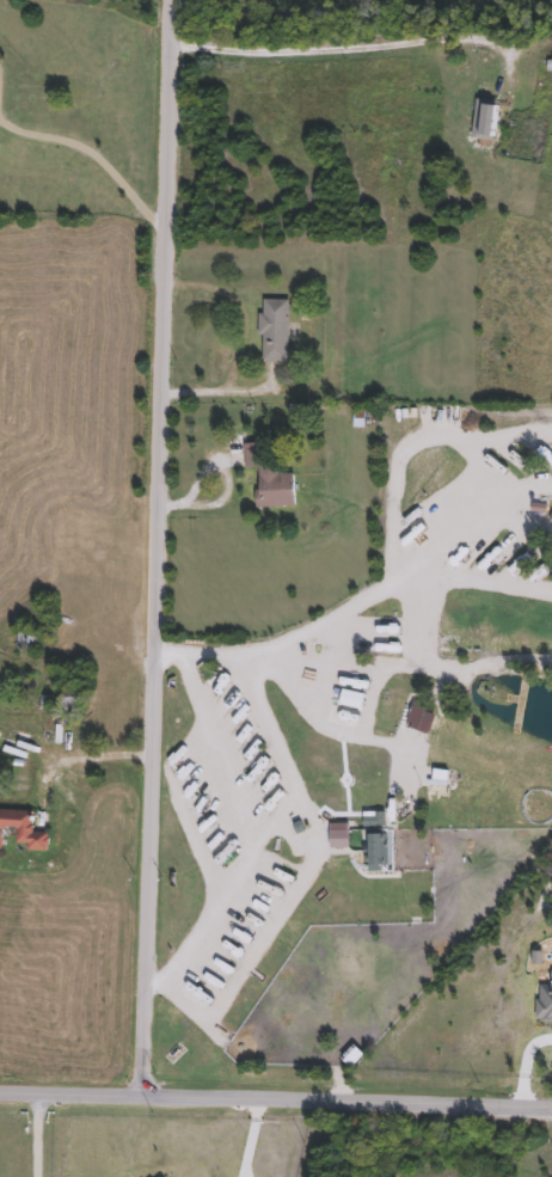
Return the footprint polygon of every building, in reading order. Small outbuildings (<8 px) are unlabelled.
[(470,139),(476,99),(498,103),(492,142),(470,139)] [(287,300),(287,363),(260,363),(260,300),(287,300)] [(243,470),(243,445),(264,445),(264,461),(276,461),(276,474),(292,474),(292,508),(256,508),(256,470),(243,470)] [(533,480),(531,515),(551,516),(551,481),(533,480)] [(14,650),(14,632),(35,632),(35,650),(14,650)] [(361,693),(360,709),(338,707),(339,692),(361,693)] [(387,724),(376,722),(382,697),(392,699),(387,724)] [(393,724),(400,704),(431,715),(423,736),(393,724)] [(1,860),(0,860),(0,811),(32,813),(31,834),(48,834),(47,852),(27,852),(27,846),(14,845),(14,840),(2,839),(1,860)] [(387,868),(366,868),(366,830),(387,830),(387,868)]
